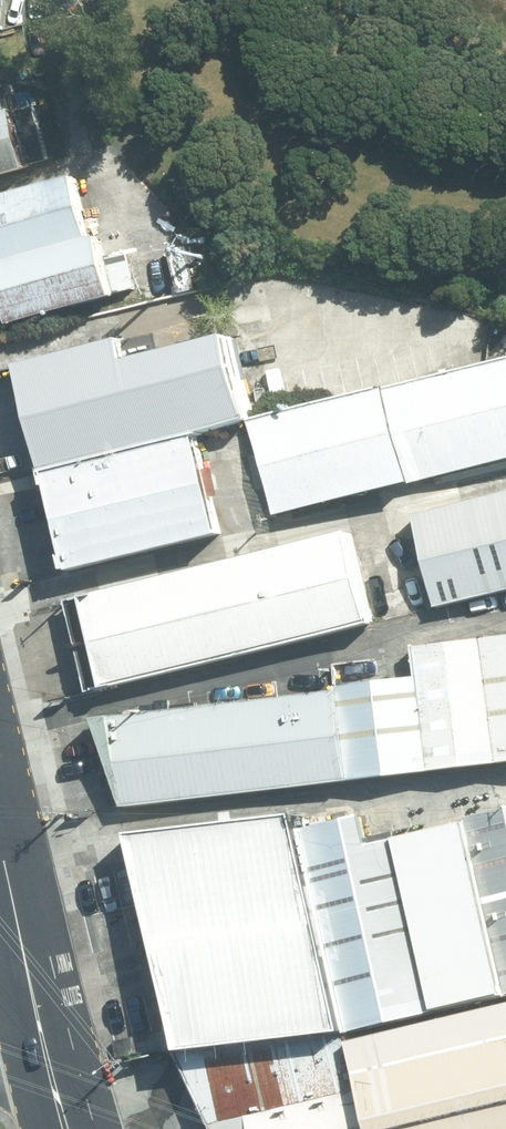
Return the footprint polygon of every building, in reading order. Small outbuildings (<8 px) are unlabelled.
[(0,112),(0,179),(33,171),(18,108),(0,112)] [(0,204),(0,312),(5,332),(125,304),(96,182),(0,204)] [(127,346),(23,367),(44,470),(254,428),(238,348),(131,369),(127,346)] [(259,414),(280,517),(505,472),(505,365),(259,414)] [(218,457),(56,489),(74,579),(236,547),(218,457)] [(416,523),(436,620),(505,606),(505,505),(416,523)] [(386,640),(366,541),(95,595),(115,694),(386,640)] [(428,781),(505,772),(505,646),(414,657),(418,687),(428,781)] [(335,697),(346,790),(428,781),(418,687),(335,697)] [(335,694),(107,720),(118,816),(346,790),(335,697),(335,694)] [(360,1045),(443,1025),(400,844),(393,815),(310,834),(360,1045)] [(479,824),(505,940),(505,818),(479,824)] [(479,824),(400,844),(443,1025),(505,1010),(505,940),(479,824)] [(357,1040),(304,825),(139,846),(190,1059),(357,1040)] [(357,1050),(376,1128),(505,1128),(505,1015),(357,1050)] [(197,1123),(200,1128),(373,1128),(365,1092),(197,1123)]
